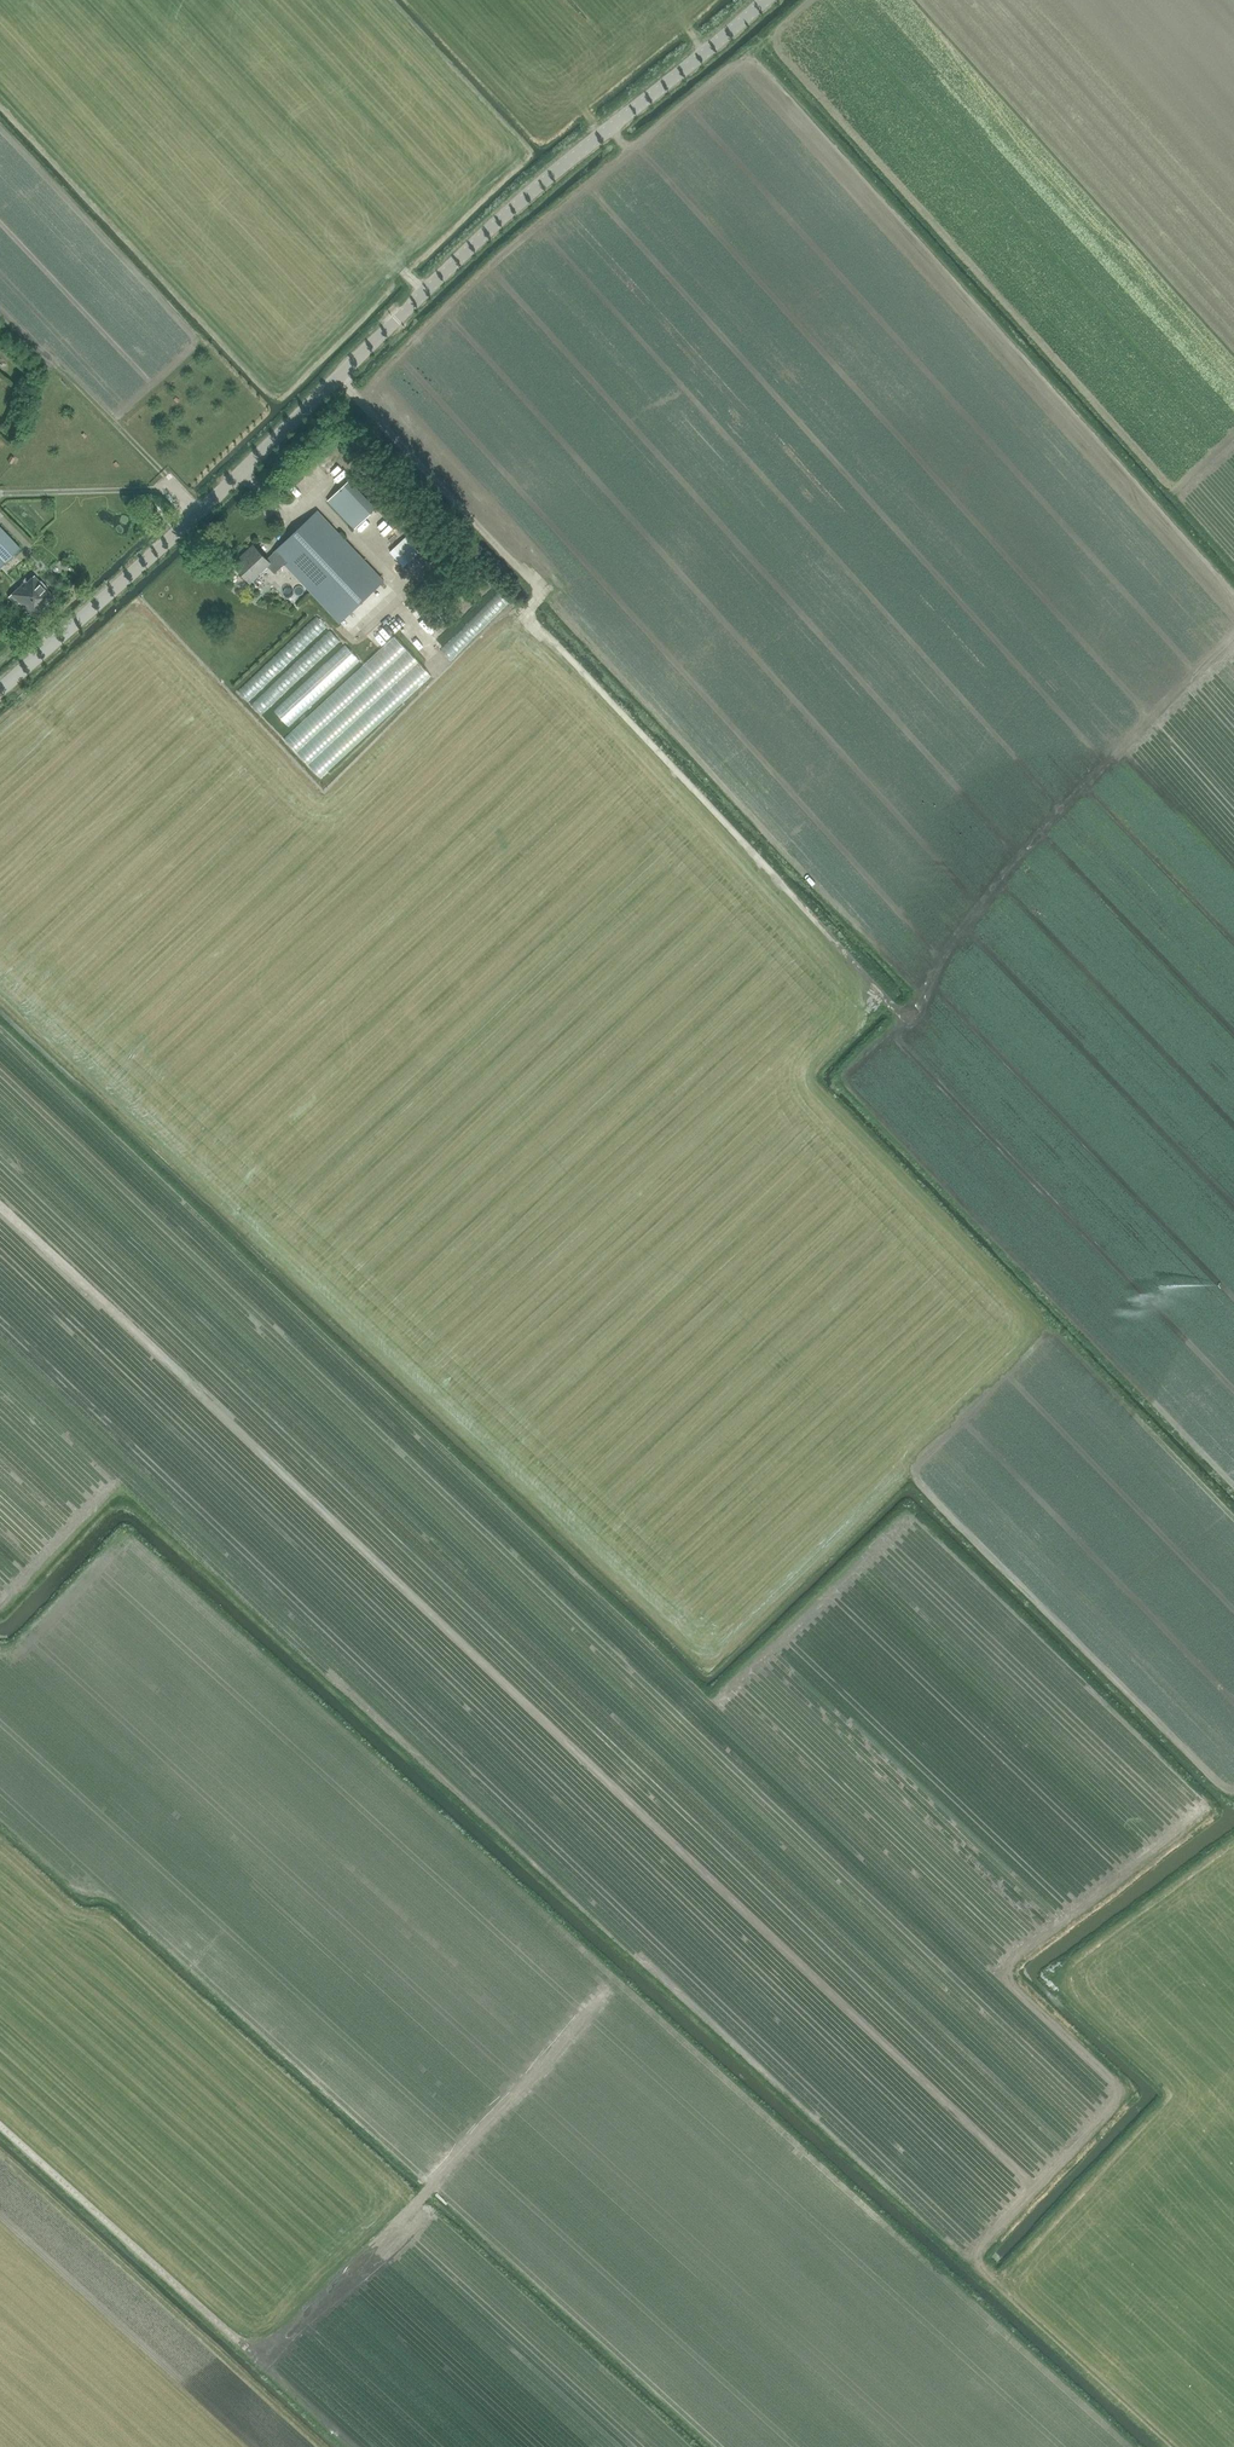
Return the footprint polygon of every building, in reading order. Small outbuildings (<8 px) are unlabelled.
[(364,534),(372,526),(364,519),(376,508),(349,480),(328,500),(354,529),(357,526),(364,534)] [(274,509),(283,512),(286,502),(277,500),(274,509)] [(340,623),(384,581),(317,510),(274,552),(267,559),(254,546),(246,554),(248,556),(236,567),(249,581),(267,565),(275,573),(285,564),(340,623)] [(21,548),(0,526),(0,568),(21,548)] [(409,561),(420,550),(405,535),(394,547),(409,561)] [(9,597),(16,606),(20,602),(33,616),(54,597),(34,575),(27,582),(26,581),(9,597)] [(419,598),(414,602),(421,613),(426,609),(419,598)] [(699,2096),(694,2102),(708,2114),(713,2108),(699,2096)] [(850,2230),(845,2234),(860,2250),(865,2246),(850,2230)]
